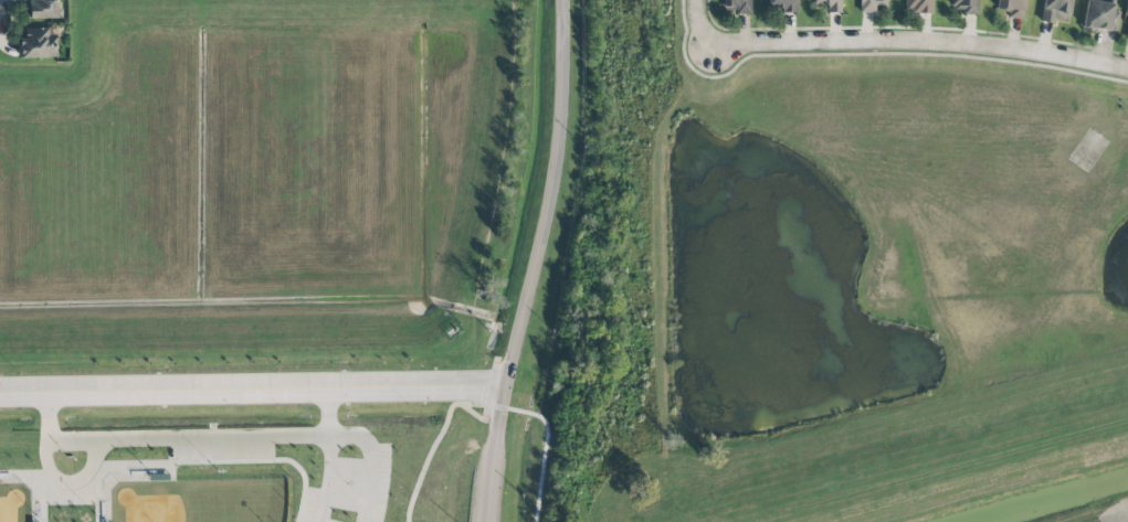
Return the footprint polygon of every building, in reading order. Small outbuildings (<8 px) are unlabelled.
[(57,0),(22,0),(22,2),(29,2),(29,20),(58,19),(57,0)] [(751,13),(751,0),(724,0),(724,8),(733,8),(733,14),(751,13)] [(769,5),(778,5),(778,13),(797,13),(797,0),(769,0),(769,5)] [(826,13),(840,13),(841,0),(814,0),(813,5),(827,6),(826,13)] [(875,6),(887,6),(887,0),(860,0),(860,13),(875,12),(875,6)] [(933,13),(934,0),(906,0),(905,13),(933,13)] [(979,0),(952,0),(952,8),(962,8),(961,15),(978,15),(979,0)] [(1023,19),(1025,0),(997,0),(996,9),(1008,10),(1007,17),(1023,19)] [(1042,21),(1069,23),(1072,0),(1044,0),(1042,21)] [(1083,29),(1115,32),(1118,3),(1086,0),(1083,29)] [(21,59),(56,58),(55,27),(25,28),(26,37),(20,38),(21,59)]
